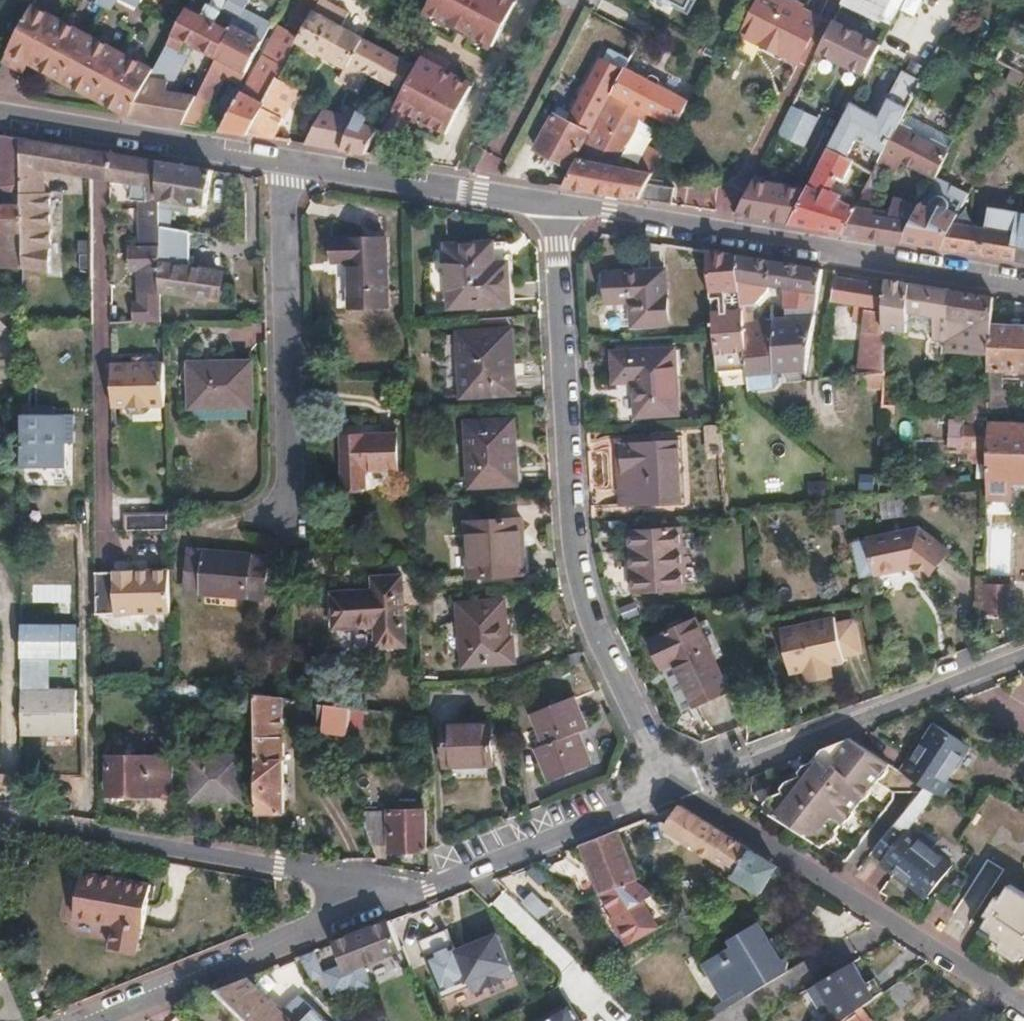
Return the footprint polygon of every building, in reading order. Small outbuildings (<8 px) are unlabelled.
[(184,122),(200,124),(226,75),(240,81),(270,24),(241,8),(246,0),(225,0),(220,9),(228,13),(233,16),(229,23),(225,20),(224,24),(230,30),(217,56),(212,66),(206,79),(198,94),(184,122)] [(220,9),(225,0),(191,0),(187,7),(223,26),(224,24),(225,20),(228,13),(220,9)] [(299,36),(318,0),(307,0),(287,36),(296,41),(299,36)] [(350,63),(363,37),(342,25),(350,11),(330,0),(318,0),(299,36),(350,63)] [(516,0),(430,0),(426,7),(493,43),(516,0)] [(672,3),(690,13),(696,0),(673,0),(672,3)] [(742,35),(797,64),(820,20),(780,0),(760,0),(742,35)] [(866,14),(878,20),(888,0),(845,0),(844,2),(866,14)] [(810,70),(750,189),(773,201),(827,93),(866,14),(844,2),(820,48),(810,70)] [(150,76),(154,68),(137,58),(130,55),(119,48),(106,42),(99,38),(86,31),(72,23),(66,20),(47,10),(34,3),(10,49),(28,59),(62,77),(95,95),(127,112),(130,114),(150,76)] [(230,30),(224,24),(223,26),(187,7),(169,40),(183,47),(188,40),(192,42),(217,56),(230,30)] [(66,20),(72,23),(75,18),(69,15),(66,20)] [(99,38),(106,42),(109,36),(102,33),(99,38)] [(363,37),(350,63),(344,73),(356,78),(362,66),(400,86),(412,63),(363,37)] [(221,128),(248,132),(263,103),(277,78),(284,64),(272,58),(280,44),(270,38),(221,128)] [(150,76),(168,78),(169,82),(171,82),(192,42),(188,40),(183,47),(169,40),(154,68),(150,76)] [(826,149),(845,159),(853,145),(882,160),(899,127),(938,52),(918,41),(877,116),(850,102),(826,149)] [(1023,76),(1023,54),(1003,43),(994,60),(1023,76)] [(28,59),(10,49),(4,60),(15,66),(22,70),(28,59)] [(130,55),(137,58),(140,53),(133,49),(130,55)] [(422,57),(397,105),(414,114),(446,131),(472,83),(422,57)] [(611,91),(646,110),(677,126),(690,99),(625,65),(617,81),(611,91)] [(606,99),(611,91),(617,81),(601,73),(592,91),(597,95),(606,99)] [(167,119),(184,122),(198,94),(168,89),(169,82),(168,78),(150,76),(130,114),(167,119)] [(263,103),(283,114),(297,89),(277,78),(263,103)] [(596,121),(622,135),(631,140),(646,110),(611,91),(606,99),(597,119),(596,121)] [(597,119),(606,99),(597,95),(588,113),(597,119)] [(263,103),(248,132),(278,137),(281,131),(276,128),(283,114),(263,103)] [(414,114),(397,105),(371,153),(391,156),(414,114)] [(308,142),(343,148),(355,123),(326,108),(308,142)] [(555,113),(536,148),(569,165),(587,130),(555,113)] [(355,123),(343,148),(365,152),(379,126),(366,124),(370,116),(359,114),(355,123)] [(640,197),(650,178),(663,152),(651,147),(640,168),(617,165),(624,151),(616,147),(622,135),(596,121),(562,184),(640,197)] [(880,164),(890,169),(896,172),(901,161),(934,178),(947,152),(899,127),(882,160),(880,164)] [(22,181),(21,136),(2,133),(2,180),(22,181)] [(616,147),(624,151),(631,140),(622,135),(616,147)] [(90,174),(90,148),(21,136),(22,181),(35,180),(35,165),(69,170),(90,174)] [(139,284),(162,287),(160,225),(160,215),(159,159),(90,148),(90,174),(108,177),(132,181),(133,192),(147,194),(147,202),(140,202),(142,269),(139,272),(139,284)] [(845,231),(859,205),(829,199),(837,181),(844,184),(850,171),(853,164),(845,159),(826,149),(789,222),(845,231)] [(159,159),(160,215),(186,218),(187,200),(207,203),(213,167),(159,159)] [(853,164),(850,171),(859,177),(863,169),(853,164)] [(868,188),(866,191),(878,194),(890,169),(880,164),(874,175),(868,188)] [(868,188),(874,175),(863,169),(859,177),(857,182),(868,188)] [(650,178),(640,197),(676,203),(678,187),(665,185),(665,181),(650,178)] [(690,189),(688,202),(722,207),(724,193),(690,189)] [(845,231),(871,235),(875,208),(878,194),(866,191),(859,205),(845,231)] [(22,203),(22,230),(23,265),(51,270),(49,198),(28,198),(28,193),(22,193),(22,203)] [(902,241),(941,247),(954,222),(958,213),(950,209),(952,205),(952,199),(945,194),(937,196),(929,207),(921,204),(920,207),(914,217),(902,241)] [(91,252),(91,197),(72,198),(73,252),(91,252)] [(22,230),(22,203),(0,203),(0,229),(22,230)] [(954,222),(960,223),(969,207),(963,204),(958,213),(954,222)] [(889,238),(893,212),(875,208),(871,235),(889,238)] [(954,222),(941,247),(1015,260),(1023,213),(989,208),(986,227),(960,223),(954,222)] [(889,238),(902,241),(914,217),(893,212),(889,238)] [(1015,260),(1023,261),(1023,213),(1015,260)] [(160,225),(162,287),(218,297),(222,270),(188,265),(188,229),(160,225)] [(386,239),(331,240),(332,261),(349,260),(351,307),(388,307),(386,239)] [(448,306),(496,304),(494,262),(491,262),(490,242),(445,243),(448,306)] [(706,249),(710,295),(728,295),(726,252),(706,249)] [(728,295),(741,294),(738,254),(726,252),(728,295)] [(741,302),(752,302),(767,288),(768,284),(772,260),(738,254),(741,294),(741,302)] [(772,260),(768,284),(776,285),(780,261),(772,260)] [(776,285),(787,287),(818,291),(821,268),(780,261),(776,285)] [(494,262),(496,304),(507,304),(505,262),(494,262)] [(667,267),(610,270),(611,299),(632,298),(632,323),(669,321),(667,267)] [(860,343),(864,344),(882,344),(883,329),(884,284),(835,276),(831,300),(866,307),(860,343)] [(884,284),(883,329),(908,333),(909,313),(949,320),(950,290),(884,279),(884,284)] [(162,290),(162,287),(139,284),(139,292),(162,290)] [(786,302),(815,306),(818,291),(787,287),(786,302)] [(965,323),(991,327),(991,324),(991,297),(950,290),(949,320),(950,320),(965,323)] [(711,311),(742,309),(741,302),(741,294),(728,295),(710,295),(711,311)] [(742,313),(752,312),(752,302),(741,302),(742,309),(742,313)] [(746,373),(753,373),(805,368),(815,306),(786,302),(786,316),(753,318),(753,312),(752,312),(742,313),(745,352),(746,373)] [(715,354),(745,352),(742,313),(742,309),(711,311),(713,332),(715,354)] [(965,323),(965,351),(990,353),(991,327),(965,323)] [(990,353),(989,388),(999,388),(1000,371),(1023,372),(1023,325),(991,324),(991,327),(990,353)] [(508,330),(456,332),(458,395),(511,394),(508,330)] [(882,344),(864,344),(863,366),(881,367),(882,344)] [(676,347),(614,350),(615,379),(635,378),(637,412),(679,411),(676,347)] [(165,406),(164,363),(114,364),(115,407),(165,406)] [(251,363),(191,364),(191,409),(252,408),(251,363)] [(881,370),(862,372),(863,382),(862,385),(881,384),(881,370)] [(989,388),(988,411),(988,414),(1007,415),(1008,397),(999,388),(989,388)] [(25,411),(24,473),(73,474),(74,412),(25,411)] [(963,453),(967,421),(952,419),(948,451),(963,453)] [(513,420),(465,422),(469,486),(512,484),(511,456),(514,455),(513,420)] [(987,453),(1023,454),(1023,425),(988,424),(987,453)] [(343,434),(344,482),(363,482),(363,470),(399,470),(398,434),(343,434)] [(681,436),(624,438),(627,500),(684,498),(681,436)] [(987,453),(986,478),(986,498),(986,499),(1010,500),(1011,481),(1023,482),(1023,454),(987,453)] [(168,531),(167,513),(125,514),(125,531),(168,531)] [(464,568),(511,571),(514,539),(519,539),(521,518),(468,514),(464,568)] [(885,531),(851,536),(859,576),(906,568),(919,578),(944,546),(916,525),(885,531)] [(681,528),(632,531),(634,589),(683,587),(681,528)] [(514,539),(511,571),(517,571),(519,539),(514,539)] [(186,552),(185,590),(202,591),(202,594),(246,597),(246,594),(264,595),(266,557),(186,552)] [(169,570),(95,572),(96,614),(170,613),(169,570)] [(403,648),(402,623),(401,578),(375,579),(375,591),(369,592),(332,592),(333,627),(375,625),(376,649),(403,648)] [(1008,589),(983,588),(982,613),(1007,614),(1008,589)] [(462,669),(507,661),(506,638),(501,638),(494,602),(451,609),(462,669)] [(640,639),(658,664),(667,656),(696,695),(726,673),(679,610),(640,639)] [(836,615),(778,627),(789,676),(846,664),(836,615)] [(667,656),(658,664),(656,665),(684,704),(696,695),(667,656)] [(21,687),(21,729),(75,731),(75,689),(21,687)] [(281,697),(256,694),(256,813),(282,813),(282,697),(281,697)] [(572,694),(530,710),(542,742),(535,745),(547,778),(587,762),(575,730),(583,725),(572,694)] [(326,704),(320,703),(317,729),(322,730),(326,704)] [(326,704),(322,730),(347,734),(350,707),(336,705),(326,704)] [(920,783),(932,791),(939,796),(939,795),(949,780),(944,776),(967,742),(938,722),(915,756),(912,754),(901,771),(920,783)] [(490,724),(444,727),(446,767),(493,764),(490,724)] [(820,779),(858,801),(867,797),(871,791),(868,786),(874,778),(881,775),(886,771),(887,768),(884,763),(886,760),(850,736),(822,747),(823,749),(818,755),(816,755),(812,759),(806,767),(820,775),(820,779)] [(174,795),(173,756),(109,755),(110,794),(174,795)] [(237,756),(191,756),(191,796),(237,797),(237,756)] [(767,807),(764,811),(783,823),(823,848),(827,843),(836,840),(840,834),(838,828),(841,822),(852,818),(857,811),(854,806),(858,801),(820,779),(820,775),(806,767),(802,774),(787,781),(782,789),(784,791),(771,797),(766,805),(767,807)] [(879,859),(906,825),(932,791),(920,783),(915,790),(893,822),(871,853),(879,859)] [(776,867),(679,805),(669,820),(665,828),(699,850),(734,872),(731,876),(759,892),(776,867)] [(424,810),(356,811),(370,844),(389,844),(391,851),(425,850),(424,810)] [(879,859),(877,862),(891,874),(895,870),(924,893),(930,898),(950,871),(945,867),(930,856),(938,846),(923,835),(921,837),(906,825),(879,859)] [(617,830),(580,845),(599,892),(614,916),(653,893),(636,878),(636,877),(617,830)] [(80,872),(72,918),(113,925),(109,949),(133,953),(137,929),(144,930),(151,884),(80,872)] [(1008,885),(1000,899),(996,897),(983,918),(987,920),(978,934),(1023,962),(1023,894),(1008,885)] [(532,890),(522,902),(543,919),(553,908),(532,890)] [(368,929),(333,943),(344,972),(361,965),(387,954),(408,946),(433,936),(428,931),(407,913),(368,929)] [(729,937),(730,941),(759,924),(757,921),(729,937)] [(716,969),(708,973),(719,992),(722,999),(744,987),(749,995),(787,971),(759,924),(730,941),(731,943),(709,956),(716,969)] [(387,954),(361,965),(364,972),(390,961),(387,954)] [(701,961),(708,973),(716,969),(709,956),(701,961)] [(218,990),(250,1020),(300,1020),(303,1018),(307,1020),(308,1020),(317,1013),(312,1009),(308,1013),(299,1004),(295,1009),(291,1006),(284,1013),(249,978),(218,990)] [(327,979),(318,988),(316,990),(322,995),(324,997),(335,987),(329,980),(327,979)] [(710,1006),(722,999),(719,992),(707,999),(710,1006)] [(855,1009),(845,994),(805,1020),(838,1020),(855,1009)] [(542,1020),(580,1020),(570,1004),(542,1020)] [(838,1020),(868,1020),(858,1007),(855,1009),(838,1020)]
